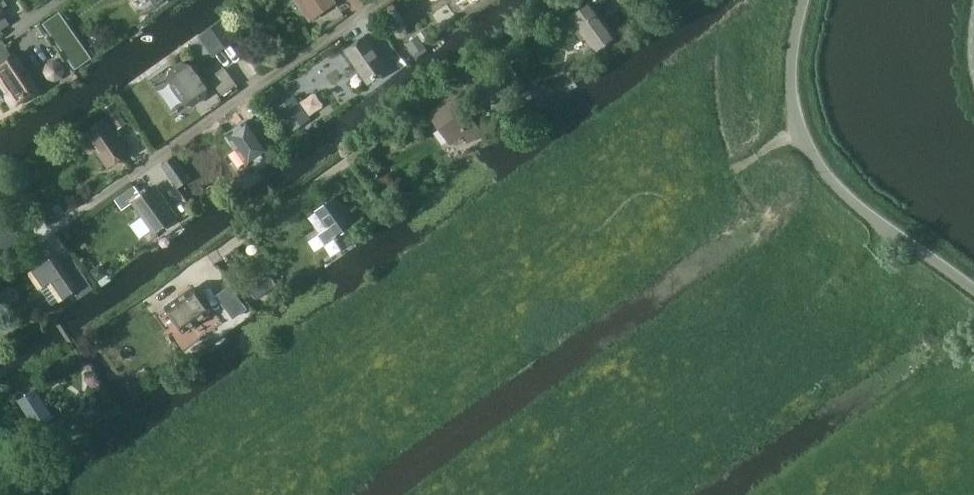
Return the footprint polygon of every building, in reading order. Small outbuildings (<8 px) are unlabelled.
[(338,2),(336,0),(295,0),(311,22),(338,2)] [(664,9),(677,0),(657,0),(664,9)] [(590,2),(572,15),(598,49),(616,36),(590,2)] [(226,18),(199,37),(214,57),(240,38),(226,18)] [(369,33),(345,49),(369,84),(392,68),(379,49),(369,33)] [(398,33),(390,38),(407,61),(414,56),(398,33)] [(13,50),(6,38),(0,41),(0,58),(13,50)] [(77,67),(86,62),(77,49),(69,55),(77,67)] [(1,101),(6,98),(12,108),(14,108),(16,108),(42,90),(42,88),(18,52),(16,52),(13,52),(0,61),(0,100),(1,101)] [(68,68),(65,61),(56,57),(48,62),(45,70),(50,78),(59,80),(66,76),(68,68)] [(522,62),(516,67),(524,79),(530,74),(522,62)] [(192,64),(168,80),(184,104),(208,88),(192,64)] [(223,95),(240,85),(227,65),(210,76),(223,95)] [(531,99),(542,91),(536,82),(525,90),(531,99)] [(470,142),(484,133),(456,92),(429,111),(452,144),(465,135),(470,142)] [(295,94),(276,108),(293,131),(312,118),(295,94)] [(84,132),(109,168),(132,151),(108,115),(84,132)] [(249,168),(274,151),(250,116),(225,133),(249,168)] [(174,156),(162,164),(178,187),(190,179),(174,156)] [(181,218),(175,210),(156,183),(131,200),(156,235),(181,218)] [(357,223),(336,196),(316,211),(328,227),(318,234),(327,246),(357,223)] [(50,224),(66,212),(58,201),(42,212),(50,224)] [(54,304),(55,303),(76,289),(55,257),(32,273),(54,304)] [(258,299),(279,284),(259,257),(239,271),(258,299)] [(234,319),(249,308),(232,284),(217,295),(234,319)] [(185,331),(211,312),(194,288),(168,306),(185,331)]
